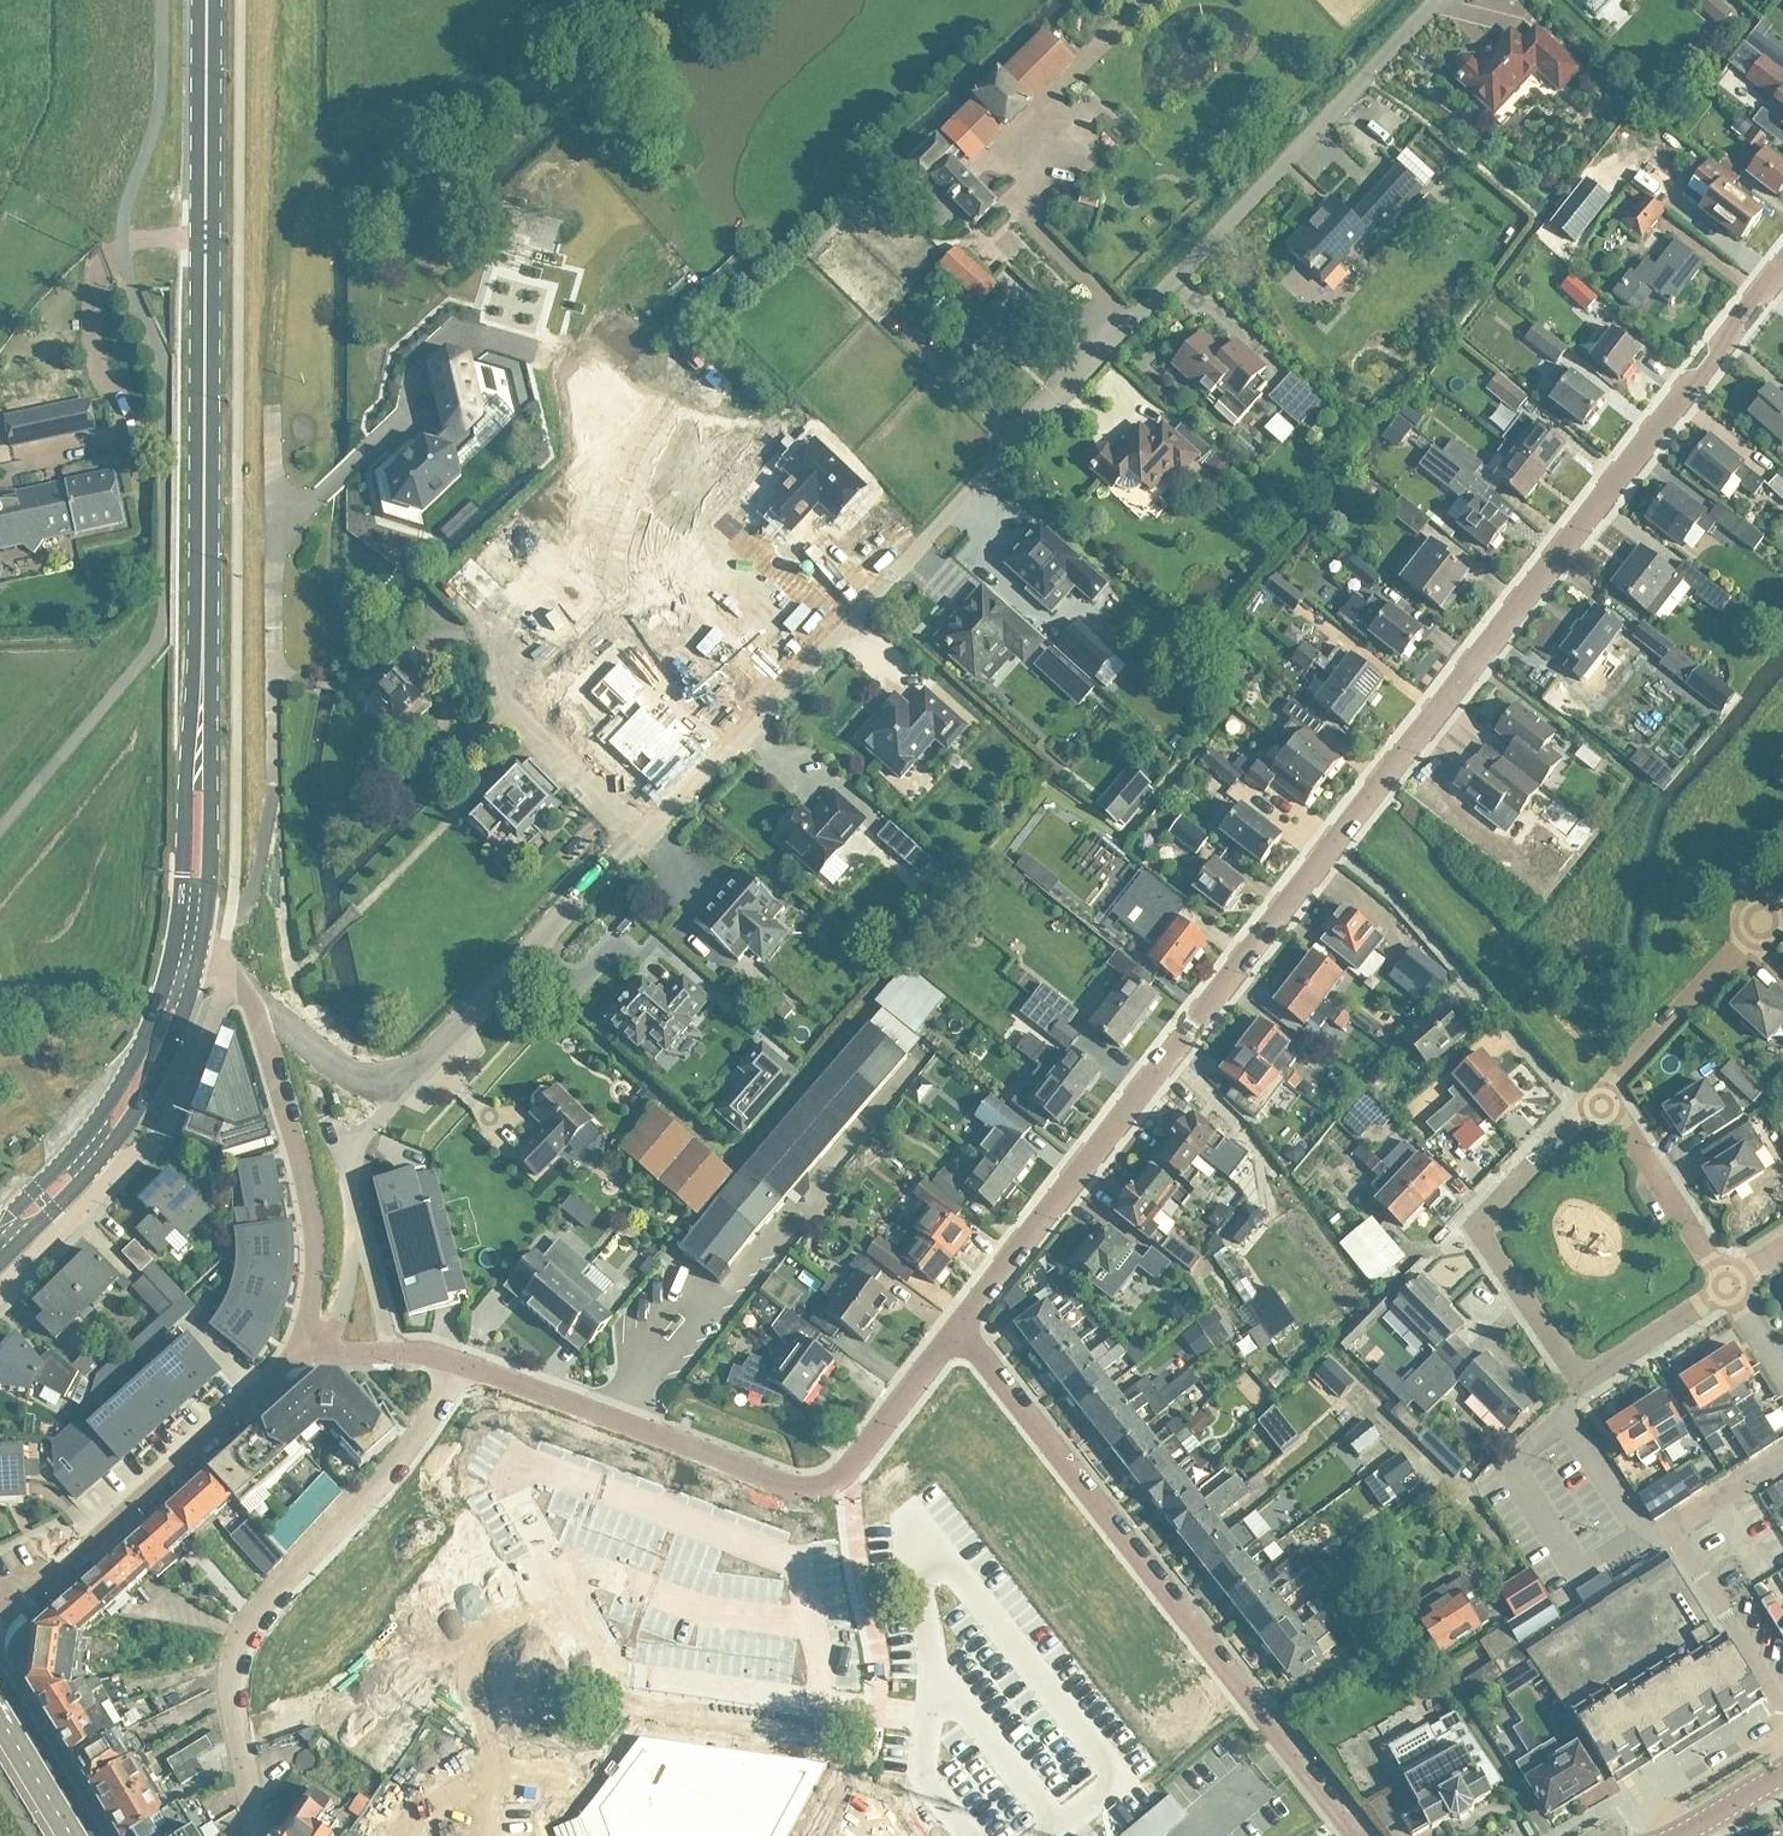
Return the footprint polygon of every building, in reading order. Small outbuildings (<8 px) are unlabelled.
[(1721,2),(1708,15),(1719,26),(1732,12),(1721,2)] [(1072,56),(1044,28),(1000,71),(998,69),(974,93),(976,96),(955,117),(982,145),(1004,123),(1006,125),(1030,101),(1028,99),(1072,56)] [(1512,92),(1536,66),(1559,88),(1577,68),(1553,45),(1540,59),(1510,31),(1479,64),(1472,57),(1461,57),(1454,65),(1455,75),(1488,106),(1507,87),(1512,92)] [(1766,40),(1757,51),(1777,67),(1782,72),(1782,53),(1766,40)] [(1763,58),(1746,80),(1782,108),(1782,73),(1763,58)] [(1761,109),(1751,121),(1782,146),(1782,126),(1761,109)] [(1765,150),(1771,143),(1764,138),(1766,136),(1755,127),(1744,141),(1753,148),(1747,156),(1755,163),(1747,174),(1775,196),(1782,186),(1782,164),(1765,150)] [(936,137),(907,166),(920,179),(927,172),(932,177),(950,158),(946,154),(949,150),(936,137)] [(1736,180),(1745,169),(1726,154),(1718,165),(1736,180)] [(996,201),(952,157),(950,158),(932,177),(931,177),(975,222),(996,201)] [(1661,193),(1672,181),(1649,157),(1637,169),(1661,193)] [(1761,215),(1729,190),(1736,181),(1708,159),(1682,193),(1741,240),(1761,215)] [(1352,216),(1331,197),(1286,246),(1321,279),(1376,219),(1385,227),(1421,188),(1398,166),(1352,216)] [(1574,242),(1609,198),(1586,180),(1552,224),(1574,242)] [(1625,190),(1640,202),(1623,221),(1642,238),(1666,210),(1663,208),(1631,182),(1625,190)] [(1613,295),(1635,312),(1651,291),(1671,305),(1703,263),(1675,242),(1656,268),(1647,261),(1636,276),(1631,272),(1613,295)] [(939,265),(981,303),(999,284),(957,246),(939,265)] [(1597,297),(1571,274),(1559,288),(1585,311),(1597,297)] [(993,304),(961,339),(986,363),(1019,326),(1009,316),(1016,309),(999,293),(991,302),(993,304)] [(1525,339),(1556,362),(1568,347),(1537,323),(1525,339)] [(1618,379),(1620,376),(1623,379),(1632,368),(1629,365),(1639,351),(1612,330),(1611,331),(1605,327),(1598,336),(1605,340),(1591,358),(1618,379)] [(1266,383),(1257,375),(1265,367),(1236,340),(1223,353),(1201,332),(1172,363),(1207,396),(1220,382),(1229,391),(1213,407),(1233,425),(1262,394),(1259,391),(1266,383)] [(407,439),(392,454),(371,473),(382,517),(428,531),(425,517),(464,480),(464,474),(522,418),(512,374),(469,362),(469,358),(447,352),(431,367),(445,424),(446,430),(448,431),(433,444),(407,439)] [(1583,425),(1585,422),(1587,424),(1596,414),(1593,412),(1603,398),(1560,364),(1548,379),(1555,384),(1545,396),(1583,425)] [(1529,399),(1499,373),(1486,389),(1517,414),(1529,399)] [(1768,389),(1747,413),(1782,443),(1782,442),(1782,402),(1768,389)] [(1312,391),(1290,415),(1299,425),(1322,400),(1312,391)] [(96,430),(89,397),(4,415),(11,448),(96,430)] [(1501,438),(1506,442),(1517,451),(1545,474),(1548,471),(1551,473),(1561,461),(1557,458),(1566,448),(1522,413),(1501,438)] [(1380,435),(1395,446),(1411,425),(1396,414),(1380,435)] [(1124,488),(1129,489),(1134,488),(1139,486),(1143,483),(1149,489),(1172,464),(1181,472),(1196,455),(1162,423),(1150,436),(1139,425),(1113,453),(1105,446),(1095,446),(1088,454),(1089,464),(1113,486),(1115,484),(1119,487),(1124,488)] [(1752,472),(1752,473),(1742,464),(1743,463),(1709,436),(1685,467),(1719,493),(1733,476),(1743,483),(1741,486),(1753,495),(1764,481),(1752,472)] [(1443,451),(1473,476),(1484,463),(1453,439),(1443,451)] [(765,507),(791,531),(818,501),(836,518),(865,487),(815,440),(786,471),(793,477),(765,507)] [(1545,474),(1517,451),(1506,442),(1497,453),(1508,462),(1496,478),(1524,500),(1545,474)] [(1473,476),(1443,451),(1442,452),(1434,446),(1419,466),(1473,507),(1458,526),(1486,549),(1506,523),(1496,515),(1507,502),(1477,479),(1473,476)] [(64,482),(16,492),(15,489),(0,489),(0,515),(5,522),(0,525),(0,547),(16,544),(19,541),(33,552),(43,538),(122,521),(112,472),(64,482)] [(1782,502),(1782,483),(1776,477),(1767,487),(1782,502)] [(1717,504),(1708,515),(1705,513),(1706,511),(1671,485),(1645,518),(1680,544),(1695,524),(1707,533),(1716,522),(1753,551),(1763,538),(1717,504)] [(560,698),(728,525),(693,491),(525,665),(560,698)] [(1431,519),(1402,495),(1389,511),(1418,535),(1431,519)] [(1026,590),(1041,603),(1044,599),(1045,599),(1065,577),(1075,586),(1092,601),(1106,584),(1040,525),(1005,564),(1029,586),(1026,590)] [(1447,554),(1431,542),(1401,579),(1443,613),(1456,597),(1451,593),(1466,574),(1444,558),(1447,554)] [(764,547),(728,582),(735,588),(720,603),(760,645),(779,627),(775,623),(808,592),(764,547)] [(1640,547),(1612,583),(1646,610),(1653,616),(1671,593),(1681,580),(1640,547)] [(10,574),(26,575),(27,553),(10,553),(10,574)] [(1344,568),(1369,589),(1379,578),(1353,556),(1344,568)] [(1275,573),(1263,588),(1269,593),(1293,612),(1305,596),(1275,573)] [(1731,597),(1706,578),(1697,591),(1721,609),(1731,597)] [(982,591),(968,606),(955,621),(950,622),(943,630),(943,635),(938,640),(957,657),(958,662),(965,669),(971,669),(974,673),(1004,640),(1023,657),(1037,641),(982,591)] [(1369,601),(1350,626),(1366,639),(1370,635),(1400,659),(1421,632),(1384,603),(1374,595),(1369,601)] [(1560,650),(1571,659),(1563,669),(1579,681),(1621,627),(1594,606),(1560,650)] [(1093,676),(1114,653),(1078,621),(1057,644),(1093,676)] [(1663,660),(1664,658),(1674,646),(1674,645),(1643,621),(1632,636),(1663,660)] [(1305,641),(1298,650),(1312,662),(1334,679),(1366,705),(1368,703),(1370,705),(1377,697),(1374,695),(1384,683),(1352,658),(1353,657),(1338,645),(1327,659),(1319,654),(1319,653),(1305,641)] [(1699,665),(1674,646),(1664,658),(1663,660),(1659,664),(1684,684),(1699,665)] [(421,694),(412,686),(423,675),(423,676),(433,666),(414,647),(394,666),(394,667),(367,693),(385,712),(389,719),(393,723),(397,719),(406,729),(429,707),(419,696),(421,694)] [(1037,664),(1071,692),(1083,678),(1049,650),(1037,664)] [(1312,662),(1298,650),(1290,660),(1305,671),(1312,662)] [(692,755),(679,743),(691,731),(675,716),(664,728),(633,698),(644,687),(618,662),(589,693),(615,717),(619,712),(628,721),(606,743),(607,745),(608,744),(658,791),(657,792),(658,793),(694,755),(693,754),(692,755)] [(706,663),(697,685),(721,694),(730,672),(706,663)] [(1699,665),(1684,684),(1720,712),(1735,693),(1699,665)] [(1366,705),(1334,679),(1316,702),(1349,728),(1366,705)] [(899,777),(915,760),(913,758),(934,734),(946,745),(963,726),(929,696),(914,714),(895,697),(881,712),(881,713),(876,719),(874,717),(857,736),(884,760),(882,762),(899,777)] [(1286,751),(1323,779),(1340,758),(1312,736),(1322,723),(1290,699),(1281,710),(1290,717),(1282,728),(1296,738),(1286,751)] [(1511,766),(1539,788),(1560,760),(1544,748),(1554,735),(1517,707),(1496,733),(1521,753),(1511,766)] [(1241,775),(1232,768),(1212,747),(1201,760),(1231,787),(1241,775)] [(1242,755),(1232,768),(1241,775),(1242,775),(1264,792),(1272,782),(1303,805),(1323,779),(1286,751),(1276,764),(1263,755),(1255,765),(1242,755)] [(530,821),(561,791),(528,759),(467,821),(512,865),(543,834),(530,821)] [(1539,788),(1511,766),(1500,780),(1475,760),(1454,787),(1480,806),(1477,811),(1501,830),(1514,814),(1518,816),(1539,788)] [(1129,768),(1098,805),(1116,820),(1148,784),(1129,768)] [(817,810),(818,812),(813,818),(801,807),(794,815),(790,813),(779,824),(782,828),(775,836),(817,874),(843,845),(842,844),(864,819),(834,792),(817,810)] [(1282,836),(1242,805),(1221,831),(1261,863),(1282,836)] [(1554,805),(1545,819),(1578,841),(1587,827),(1554,805)] [(1170,832),(1196,853),(1208,838),(1181,817),(1170,832)] [(904,860),(917,846),(889,822),(877,836),(904,860)] [(1113,883),(1129,862),(1104,844),(1089,865),(1113,883)] [(1192,859),(1179,875),(1224,910),(1244,883),(1215,860),(1207,871),(1192,859)] [(788,932),(774,919),(784,908),(769,895),(771,893),(760,883),(758,885),(739,869),(738,870),(739,870),(695,920),(695,919),(693,921),(738,960),(748,949),(762,961),(788,932)] [(1154,945),(1145,957),(1175,981),(1207,940),(1177,917),(1186,904),(1147,873),(1115,914),(1154,945)] [(1328,930),(1320,940),(1357,970),(1383,938),(1373,930),(1343,906),(1336,914),(1333,914),(1327,921),(1329,924),(1326,928),(1328,930)] [(1448,978),(1412,949),(1400,965),(1435,994),(1448,978)] [(1314,953),(1295,978),(1323,1000),(1342,975),(1314,953)] [(912,1031),(941,992),(900,961),(871,1000),(912,1031)] [(1130,975),(1091,1024),(1118,1046),(1157,997),(1130,975)] [(665,1050),(691,1022),(688,1020),(708,998),(683,976),(664,998),(642,979),(607,1018),(638,1046),(647,1035),(665,1050)] [(1304,1024),(1308,1018),(1319,1026),(1325,1018),(1351,1039),(1360,1028),(1367,1033),(1373,1024),(1341,999),(1334,1008),(1323,1000),(1295,978),(1275,1002),(1304,1024)] [(765,983),(755,994),(775,1012),(784,1000),(765,983)] [(1042,983),(1032,995),(1067,1023),(1068,1022),(1069,1023),(1078,1011),(1042,983)] [(1782,1025),(1782,1027),(1782,992),(1774,1002),(1754,983),(1731,1007),(1744,1019),(1740,1023),(1755,1037),(1759,1033),(1767,1041),(1782,1025)] [(1067,1023),(1032,995),(1019,1012),(1067,1049),(1077,1035),(1065,1026),(1067,1023)] [(1402,1035),(1428,1065),(1465,1034),(1446,1011),(1431,1023),(1425,1015),(1402,1035)] [(1261,1022),(1242,1046),(1270,1068),(1284,1078),(1287,1081),(1294,1072),(1288,1067),(1295,1058),(1284,1050),(1289,1043),(1261,1022)] [(870,1024),(744,1169),(737,1177),(656,1107),(620,1149),(702,1220),(680,1247),(719,1277),(755,1231),(792,1188),(803,1197),(809,1190),(808,1170),(906,1056),(870,1024)] [(204,1106),(191,1138),(184,1135),(183,1137),(218,1151),(225,1148),(227,1154),(223,1155),(223,1157),(273,1142),(272,1140),(266,1142),(256,1109),(262,1107),(262,1105),(259,1106),(256,1094),(258,1093),(258,1091),(255,1092),(241,1044),(230,1040),(210,1090),(202,1087),(201,1088),(205,1090),(200,1102),(197,1101),(197,1103),(204,1106)] [(795,1073),(762,1043),(740,1068),(749,1075),(718,1111),(742,1132),(795,1073)] [(1073,1052),(1065,1061),(1044,1044),(1031,1061),(1039,1066),(1044,1070),(1078,1098),(1098,1072),(1073,1052)] [(1242,1046),(1223,1071),(1244,1087),(1234,1100),(1255,1116),(1274,1090),(1284,1078),(1270,1068),(1242,1046)] [(1454,1099),(1425,1123),(1434,1133),(1442,1127),(1500,1076),(1480,1053),(1453,1076),(1458,1082),(1447,1091),(1454,1099)] [(1039,1066),(1011,1102),(1043,1127),(1051,1117),(1058,1123),(1063,1117),(1067,1119),(1075,1109),(1071,1106),(1078,1098),(1052,1078),(1044,1070),(1039,1066)] [(1294,1072),(1287,1081),(1296,1087),(1303,1078),(1294,1072)] [(1763,1091),(1747,1075),(1737,1087),(1753,1102),(1763,1091)] [(1500,1076),(1442,1127),(1451,1136),(1471,1118),(1479,1127),(1489,1117),(1494,1123),(1521,1100),(1500,1076)] [(1665,1111),(1661,1114),(1670,1128),(1674,1126),(1682,1137),(1705,1122),(1713,1134),(1743,1114),(1729,1092),(1717,1100),(1705,1082),(1695,1089),(1692,1084),(1676,1095),(1678,1100),(1664,1109),(1665,1111)] [(551,1092),(547,1088),(540,1088),(532,1096),(533,1103),(537,1107),(531,1113),(544,1125),(515,1155),(536,1175),(591,1120),(557,1087),(551,1092)] [(1367,1094),(1342,1121),(1359,1137),(1384,1110),(1367,1094)] [(1030,1127),(1017,1117),(990,1096),(974,1116),(986,1125),(969,1147),(987,1161),(1013,1181),(1034,1155),(1018,1143),(1030,1127)] [(1188,1113),(1171,1134),(1200,1157),(1232,1180),(1233,1179),(1231,1177),(1248,1153),(1231,1139),(1229,1141),(1200,1119),(1198,1122),(1188,1113)] [(1704,1171),(1711,1182),(1706,1185),(1716,1199),(1720,1197),(1721,1199),(1763,1172),(1751,1154),(1763,1146),(1748,1122),(1718,1142),(1727,1156),(1704,1171)] [(1200,1157),(1171,1134),(1155,1154),(1166,1163),(1164,1165),(1189,1184),(1195,1189),(1192,1193),(1203,1202),(1211,1192),(1194,1178),(1199,1172),(1192,1167),(1200,1157)] [(878,1144),(869,1136),(840,1173),(850,1180),(878,1144)] [(1691,1138),(1668,1145),(1673,1164),(1696,1158),(1691,1138)] [(1399,1179),(1425,1204),(1430,1208),(1439,1196),(1440,1191),(1438,1190),(1446,1181),(1419,1157),(1402,1141),(1381,1163),(1388,1169),(1387,1170),(1398,1180),(1399,1179)] [(1373,1156),(1364,1166),(1378,1178),(1372,1185),(1383,1196),(1377,1202),(1404,1227),(1425,1204),(1399,1179),(1398,1180),(1387,1170),(1388,1169),(1381,1163),(1373,1156)] [(216,1324),(214,1327),(240,1347),(239,1349),(252,1359),(256,1354),(263,1344),(286,1294),(288,1282),(290,1271),(291,1262),(291,1250),(288,1221),(284,1199),(279,1200),(271,1157),(240,1163),(239,1158),(232,1159),(232,1181),(242,1179),(251,1227),(236,1230),(236,1231),(239,1231),(240,1236),(216,1324)] [(987,1161),(968,1186),(994,1206),(1002,1195),(1006,1199),(1016,1186),(1012,1183),(1013,1181),(987,1161)] [(954,1203),(968,1186),(938,1162),(924,1179),(954,1203)] [(1146,1167),(1130,1187),(1160,1211),(1170,1198),(1181,1206),(1189,1196),(1162,1175),(1160,1177),(1146,1167)] [(171,1172),(155,1188),(151,1184),(137,1198),(155,1215),(139,1230),(160,1251),(169,1243),(164,1238),(175,1227),(183,1235),(208,1209),(194,1195),(171,1172)] [(390,1176),(374,1180),(384,1220),(388,1219),(393,1235),(388,1236),(392,1250),(392,1252),(423,1243),(434,1240),(451,1236),(435,1173),(427,1175),(392,1184),(390,1176)] [(924,1203),(908,1224),(923,1236),(953,1259),(960,1249),(966,1250),(972,1242),(970,1237),(971,1235),(954,1221),(945,1214),(954,1203),(924,1179),(913,1194),(918,1199),(924,1203)] [(1128,1218),(1126,1220),(1190,1270),(1200,1258),(1162,1230),(1161,1232),(1150,1224),(1160,1211),(1130,1187),(1114,1208),(1128,1218)] [(1220,1202),(1214,1210),(1224,1218),(1230,1211),(1220,1202)] [(1245,1207),(1240,1213),(1240,1218),(1227,1233),(1239,1244),(1252,1229),(1256,1228),(1262,1222),(1262,1212),(1254,1205),(1245,1207)] [(1371,1219),(1340,1244),(1372,1281),(1402,1256),(1371,1219)] [(1142,1260),(1128,1249),(1130,1246),(1108,1228),(1095,1244),(1089,1240),(1073,1261),(1091,1275),(1088,1279),(1112,1298),(1137,1266),(1156,1281),(1170,1263),(1151,1248),(1142,1260)] [(423,1243),(392,1252),(396,1266),(400,1265),(405,1281),(400,1283),(409,1317),(425,1313),(423,1304),(457,1295),(466,1293),(451,1236),(434,1240),(423,1243)] [(906,1257),(901,1254),(879,1236),(867,1251),(906,1281),(916,1268),(934,1283),(953,1259),(923,1236),(906,1257)] [(172,1306),(184,1294),(134,1240),(122,1251),(144,1275),(145,1276),(172,1305),(172,1306)] [(542,1320),(582,1274),(559,1255),(551,1263),(535,1250),(512,1276),(528,1290),(520,1300),(542,1320)] [(92,1251),(64,1278),(91,1305),(118,1278),(92,1251)] [(832,1273),(826,1281),(874,1316),(882,1304),(887,1308),(894,1299),(872,1282),(880,1271),(857,1254),(848,1266),(855,1271),(846,1283),(832,1273)] [(1060,1291),(1045,1303),(1016,1325),(1031,1345),(1085,1302),(1061,1271),(1050,1279),(1060,1291)] [(775,1299),(787,1282),(773,1272),(761,1289),(775,1299)] [(603,1293),(582,1274),(542,1320),(564,1339),(573,1329),(589,1343),(612,1316),(595,1302),(603,1293)] [(145,1276),(144,1275),(132,1286),(159,1316),(160,1316),(172,1305),(145,1276)] [(1413,1402),(1466,1348),(1454,1335),(1464,1325),(1439,1300),(1441,1297),(1420,1276),(1389,1306),(1435,1352),(1405,1383),(1384,1362),(1373,1373),(1407,1407),(1413,1402)] [(91,1305),(64,1278),(37,1305),(47,1314),(39,1322),(55,1338),(62,1330),(63,1332),(91,1305)] [(874,1316),(826,1281),(819,1291),(832,1300),(824,1311),(818,1307),(809,1319),(832,1336),(840,1325),(863,1341),(870,1332),(865,1328),(874,1316)] [(1261,1324),(1272,1340),(1296,1323),(1271,1287),(1247,1303),(1261,1324)] [(172,1305),(170,1307),(178,1315),(192,1303),(184,1294),(172,1306),(172,1305)] [(1102,1324),(1085,1302),(1031,1345),(1046,1364),(1075,1342),(1066,1331),(1085,1316),(1095,1330),(1102,1324)] [(160,1316),(167,1325),(174,1319),(178,1315),(170,1307),(160,1316)] [(785,1308),(771,1328),(787,1347),(780,1356),(817,1383),(833,1361),(813,1346),(807,1341),(815,1330),(785,1308)] [(159,1316),(149,1325),(157,1334),(167,1325),(160,1316),(159,1316)] [(1222,1317),(1188,1329),(1195,1348),(1228,1336),(1222,1317)] [(1355,1322),(1337,1341),(1345,1349),(1364,1330),(1355,1322)] [(1262,1347),(1272,1340),(1261,1324),(1251,1331),(1262,1347)] [(157,1334),(149,1325),(139,1335),(147,1343),(157,1334)] [(129,1344),(136,1352),(147,1343),(139,1335),(129,1344)] [(36,1356),(30,1349),(28,1350),(16,1336),(9,1343),(3,1351),(0,1356),(0,1384),(10,1386),(10,1387),(15,1388),(16,1387),(29,1389),(33,1380),(65,1398),(78,1373),(51,1349),(39,1359),(36,1356)] [(187,1339),(172,1353),(209,1395),(215,1389),(208,1381),(218,1371),(187,1336),(186,1337),(187,1339)] [(1078,1346),(1047,1370),(1056,1382),(1058,1380),(1063,1388),(1107,1353),(1117,1345),(1111,1336),(1100,1344),(1086,1356),(1078,1346)] [(136,1352),(129,1344),(124,1348),(119,1353),(126,1362),(136,1352)] [(1107,1353),(1063,1388),(1070,1395),(1067,1397),(1076,1408),(1107,1383),(1099,1373),(1114,1361),(1124,1354),(1117,1345),(1107,1353)] [(1727,1394),(1764,1450),(1780,1441),(1743,1384),(1753,1377),(1733,1346),(1708,1362),(1727,1394)] [(1478,1360),(1466,1348),(1413,1402),(1426,1414),(1458,1382),(1507,1432),(1538,1401),(1513,1376),(1511,1379),(1485,1353),(1478,1360)] [(83,1353),(71,1366),(84,1377),(97,1366),(83,1353)] [(108,1362),(116,1371),(126,1362),(119,1353),(108,1362)] [(172,1353),(156,1368),(186,1401),(196,1392),(203,1400),(209,1395),(172,1353)] [(733,1366),(726,1383),(780,1404),(785,1392),(789,1395),(802,1404),(817,1383),(780,1356),(774,1364),(751,1354),(741,1369),(733,1366)] [(1330,1357),(1314,1373),(1338,1398),(1354,1381),(1330,1357)] [(108,1362),(98,1372),(106,1380),(116,1371),(108,1362)] [(1727,1394),(1708,1362),(1681,1379),(1693,1398),(1683,1404),(1705,1439),(1728,1425),(1750,1459),(1764,1450),(1727,1394)] [(156,1368),(139,1382),(177,1424),(183,1418),(176,1410),(186,1401),(156,1368)] [(96,1374),(87,1401),(98,1401),(102,1387),(104,1381),(106,1380),(98,1372),(96,1374)] [(383,1408),(380,1411),(366,1386),(364,1387),(365,1388),(360,1391),(347,1377),(315,1375),(305,1384),(341,1424),(338,1428),(347,1439),(339,1446),(359,1469),(398,1434),(397,1432),(398,1431),(384,1406),(383,1407),(383,1408)] [(1160,1376),(1152,1383),(1158,1391),(1167,1384),(1160,1376)] [(139,1382),(123,1396),(153,1429),(163,1420),(171,1429),(177,1424),(139,1382)] [(305,1384),(292,1396),(320,1427),(338,1428),(341,1424),(305,1384)] [(1140,1395),(1096,1430),(1102,1437),(1100,1438),(1109,1451),(1140,1426),(1132,1415),(1146,1404),(1156,1417),(1167,1408),(1151,1386),(1140,1395)] [(1096,1430),(1140,1395),(1133,1387),(1119,1398),(1110,1388),(1079,1412),(1088,1423),(1090,1421),(1096,1430)] [(1660,1393),(1633,1410),(1661,1452),(1687,1435),(1680,1424),(1660,1393)] [(268,1409),(270,1413),(271,1415),(299,1446),(300,1444),(320,1427),(292,1396),(291,1394),(265,1408),(266,1410),(268,1409)] [(123,1396),(107,1411),(145,1452),(151,1447),(143,1438),(153,1429),(123,1396)] [(1633,1410),(1607,1427),(1627,1457),(1635,1453),(1642,1464),(1661,1452),(1633,1410)] [(84,1416),(83,1418),(119,1457),(120,1459),(131,1449),(139,1458),(145,1452),(107,1411),(92,1425),(84,1416)] [(271,1415),(270,1413),(245,1427),(246,1428),(247,1427),(249,1431),(250,1433),(286,1472),(308,1452),(300,1444),(299,1446),(271,1415)] [(1127,1473),(1184,1429),(1174,1416),(1163,1425),(1165,1428),(1151,1440),(1143,1430),(1112,1454),(1127,1473)] [(83,1418),(69,1430),(105,1470),(119,1457),(83,1418)] [(1343,1437),(1359,1457),(1382,1439),(1366,1419),(1343,1437)] [(1300,1440),(1289,1425),(1271,1438),(1283,1453),(1300,1440)] [(1184,1429),(1127,1473),(1142,1492),(1173,1467),(1188,1456),(1179,1445),(1190,1436),(1184,1429)] [(69,1430),(54,1444),(70,1461),(90,1483),(105,1470),(69,1430)] [(250,1433),(249,1431),(225,1445),(225,1446),(227,1446),(229,1450),(230,1451),(266,1490),(286,1472),(250,1433)] [(1370,1467),(1389,1455),(1382,1444),(1363,1457),(1370,1467)] [(25,1496),(24,1474),(37,1474),(36,1461),(23,1462),(23,1448),(0,1450),(0,1498),(25,1496)] [(207,1464),(210,1470),(209,1470),(232,1496),(244,1509),(266,1490),(230,1451),(229,1450),(204,1463),(205,1465),(207,1464)] [(1173,1467),(1142,1492),(1156,1511),(1188,1486),(1180,1476),(1194,1465),(1197,1469),(1205,1462),(1195,1450),(1188,1456),(1173,1467)] [(1376,1470),(1391,1490),(1415,1472),(1401,1452),(1376,1470)] [(70,1461),(55,1474),(75,1497),(90,1483),(70,1461)] [(1674,1471),(1673,1471),(1689,1497),(1690,1497),(1690,1496),(1706,1485),(1690,1461),(1674,1471)] [(232,1496),(209,1470),(190,1488),(213,1514),(232,1496)] [(328,1509),(343,1492),(324,1471),(309,1488),(328,1509)] [(1689,1497),(1673,1471),(1637,1495),(1653,1521),(1689,1497)] [(415,1485),(436,1498),(442,1488),(422,1475),(415,1485)] [(1163,1516),(1177,1534),(1242,1482),(1236,1475),(1201,1503),(1193,1492),(1163,1516)] [(1781,1480),(1765,1490),(1777,1509),(1782,1505),(1782,1484),(1781,1480)] [(1222,1529),(1214,1519),(1249,1491),(1242,1482),(1177,1534),(1192,1553),(1222,1529)] [(213,1514),(190,1488),(167,1508),(190,1535),(213,1514)] [(328,1509),(309,1488),(266,1533),(286,1555),(287,1553),(328,1509)] [(190,1535),(167,1508),(146,1527),(169,1554),(190,1535)] [(286,1555),(266,1533),(252,1518),(232,1537),(249,1557),(266,1575),(286,1555)] [(1210,1576),(1257,1540),(1242,1521),(1193,1559),(1203,1571),(1205,1569),(1210,1576)] [(169,1554),(146,1527),(126,1545),(150,1572),(156,1577),(176,1559),(169,1554)] [(1257,1540),(1210,1576),(1217,1584),(1215,1587),(1223,1597),(1255,1572),(1247,1561),(1261,1550),(1262,1552),(1275,1541),(1268,1531),(1257,1540)] [(126,1545),(103,1566),(127,1593),(150,1572),(126,1545)] [(1258,1577),(1227,1602),(1236,1613),(1238,1611),(1243,1617),(1309,1567),(1314,1563),(1303,1549),(1275,1571),(1279,1576),(1266,1586),(1258,1577)] [(1664,1553),(1520,1643),(1463,1679),(1464,1680),(1465,1682),(1474,1697),(1532,1660),(1576,1725),(1578,1723),(1612,1777),(1647,1755),(1652,1762),(1723,1716),(1728,1724),(1761,1703),(1765,1700),(1725,1637),(1719,1640),(1664,1553)] [(1345,1568),(1336,1555),(1321,1565),(1330,1578),(1345,1568)] [(103,1566),(79,1587),(104,1615),(127,1593),(103,1566)] [(1309,1567),(1243,1617),(1250,1626),(1247,1629),(1256,1639),(1288,1614),(1279,1603),(1293,1592),(1294,1594),(1313,1578),(1316,1575),(1309,1567)] [(1528,1567),(1496,1589),(1515,1617),(1507,1622),(1520,1643),(1559,1618),(1546,1598),(1548,1597),(1528,1567)] [(1481,1602),(1481,1601),(1467,1580),(1460,1578),(1444,1589),(1445,1590),(1434,1597),(1428,1596),(1418,1602),(1416,1609),(1420,1616),(1417,1618),(1439,1652),(1492,1618),(1481,1602)] [(1763,1582),(1752,1588),(1762,1603),(1761,1604),(1782,1639),(1782,1613),(1763,1582)] [(104,1615),(79,1587),(35,1627),(82,1635),(104,1615)] [(1291,1618),(1262,1641),(1277,1660),(1331,1617),(1321,1604),(1310,1613),(1313,1617),(1299,1628),(1291,1618)] [(1331,1617),(1277,1660),(1293,1680),(1322,1657),(1313,1647),(1327,1636),(1341,1652),(1352,1643),(1331,1617)] [(35,1627),(28,1682),(77,1687),(82,1635),(35,1627)] [(122,1678),(77,1687),(28,1682),(51,1720),(58,1732),(83,1717),(108,1708),(129,1701),(122,1678)] [(123,1730),(108,1708),(83,1717),(58,1732),(73,1757),(99,1741),(121,1731),(123,1730)] [(1388,1749),(1405,1779),(1403,1780),(1420,1807),(1402,1817),(1412,1834),(1429,1824),(1431,1827),(1450,1816),(1451,1819),(1459,1821),(1470,1815),(1472,1807),(1471,1804),(1490,1794),(1487,1789),(1502,1781),(1454,1712),(1439,1720),(1447,1734),(1436,1741),(1428,1726),(1388,1749)] [(1522,1721),(1511,1728),(1530,1757),(1542,1749),(1539,1744),(1528,1728),(1527,1729),(1522,1721)] [(221,1741),(215,1730),(207,1735),(213,1746),(221,1741)] [(123,1734),(121,1731),(99,1741),(73,1757),(91,1786),(138,1758),(136,1756),(142,1753),(144,1746),(136,1733),(128,1732),(123,1734)] [(167,1760),(173,1771),(212,1747),(206,1737),(167,1760)] [(1548,1759),(1572,1796),(1583,1789),(1588,1791),(1595,1786),(1595,1781),(1598,1779),(1576,1744),(1561,1752),(1558,1748),(1546,1755),(1548,1759)] [(138,1758),(91,1786),(107,1813),(157,1783),(140,1757),(138,1758)] [(196,1759),(174,1772),(180,1783),(202,1770),(196,1759)] [(1540,1770),(1525,1779),(1546,1813),(1547,1812),(1552,1813),(1560,1809),(1560,1804),(1572,1796),(1548,1759),(1538,1766),(1540,1770)] [(157,1783),(107,1813),(121,1835),(131,1835),(132,1835),(174,1810),(157,1783)] [(280,1835),(333,1835),(329,1833),(338,1820),(327,1812),(333,1803),(314,1790),(280,1835)] [(354,1818),(368,1799),(356,1790),(342,1809),(354,1818)] [(759,1794),(755,1802),(774,1812),(778,1804),(759,1794)] [(1524,1823),(1500,1795),(1489,1804),(1501,1818),(1484,1832),(1487,1835),(1508,1835),(1524,1823)] [(174,1810),(132,1835),(193,1835),(197,1834),(201,1831),(213,1823),(197,1796),(174,1810)] [(1126,1835),(1162,1835),(1187,1815),(1171,1797),(1126,1835)] [(778,1804),(774,1812),(793,1822),(797,1814),(778,1804)] [(197,1834),(193,1835),(221,1835),(213,1823),(201,1831),(197,1834)]
